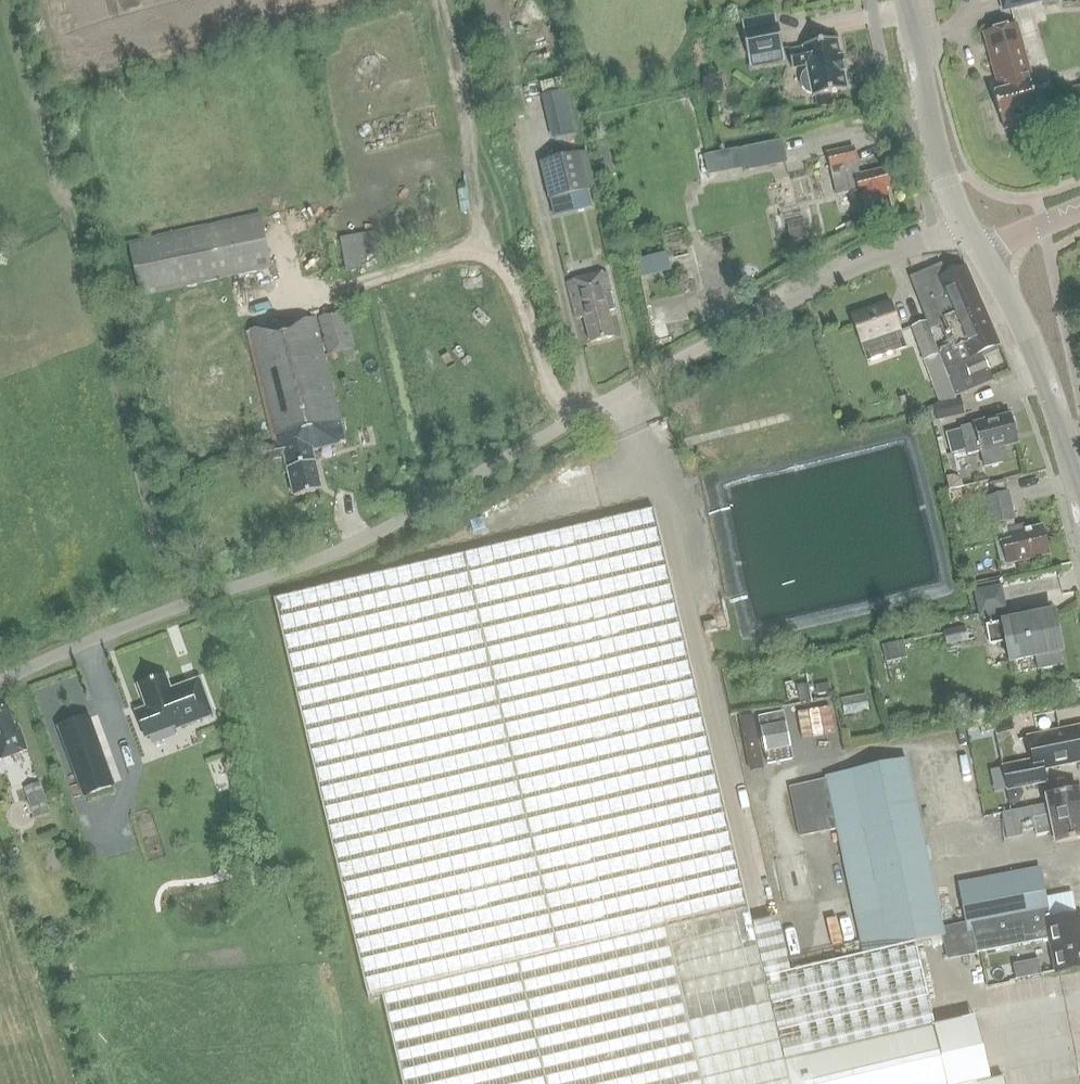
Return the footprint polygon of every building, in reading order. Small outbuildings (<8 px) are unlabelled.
[(1002,14),(1051,1),(1051,0),(998,0),(1002,14)] [(784,62),(775,15),(742,21),(751,69),(784,62)] [(1004,129),(1039,120),(1035,107),(1037,107),(1031,85),(1033,85),(1017,25),(983,34),(999,93),(993,95),(999,117),(1000,117),(1004,129)] [(806,66),(807,71),(802,73),(800,80),(801,87),(805,93),(812,95),(813,97),(847,90),(843,72),(846,72),(843,57),(840,58),(836,39),(802,46),(803,49),(788,52),(791,69),(806,66)] [(576,129),(564,88),(539,95),(551,136),(576,129)] [(830,95),(817,97),(819,106),(831,104),(830,95)] [(744,172),(787,163),(782,140),(704,156),(707,175),(743,167),(744,172)] [(836,196),(858,190),(860,201),(862,200),(867,221),(891,215),(885,189),(888,189),(883,169),(858,175),(851,148),(826,154),(836,196)] [(540,162),(549,201),(589,193),(581,154),(540,162)] [(260,215),(128,243),(140,298),(272,270),(260,215)] [(380,266),(374,233),(339,239),(346,272),(380,266)] [(664,251),(635,259),(640,276),(669,268),(664,251)] [(997,346),(964,268),(942,277),(939,270),(914,280),(933,324),(946,319),(954,339),(938,346),(955,395),(992,382),(982,353),(997,346)] [(608,313),(613,312),(609,296),(611,295),(605,274),(567,284),(576,321),(583,319),(590,343),(614,337),(608,313)] [(881,348),(903,340),(890,303),(850,317),(860,347),(878,341),(881,348)] [(318,318),(328,356),(355,349),(345,311),(318,318)] [(263,463),(283,458),(293,498),(322,491),(312,450),(345,442),(315,318),(246,333),(273,447),(260,450),(263,463)] [(912,327),(924,361),(924,360),(939,404),(952,401),(926,323),(912,327)] [(937,421),(962,415),(959,401),(934,407),(937,421)] [(951,454),(965,451),(967,456),(979,453),(983,469),(1001,464),(998,450),(1017,445),(1010,416),(972,425),(972,426),(960,430),(946,434),(951,454)] [(992,527),(1014,521),(1006,493),(984,499),(992,527)] [(1003,1076),(975,1081),(968,1047),(962,1018),(933,1024),(927,998),(915,945),(796,973),(791,974),(778,919),(765,922),(752,925),(747,906),(654,511),(637,515),(275,601),(368,995),(382,991),(403,1083),(1004,1083),(1003,1076)] [(1005,566),(1048,555),(1041,527),(1023,531),(1022,526),(1006,530),(1010,543),(1000,545),(1005,566)] [(980,618),(1005,613),(999,586),(974,592),(980,618)] [(1058,653),(1061,652),(1053,613),(1042,616),(1040,615),(1027,618),(1027,619),(987,628),(991,646),(1005,642),(1010,663),(1035,658),(1037,671),(1061,666),(1058,653)] [(715,621),(704,624),(706,633),(717,631),(715,621)] [(943,632),(946,646),(968,641),(965,627),(943,632)] [(166,676),(138,686),(147,708),(136,712),(145,738),(182,725),(183,727),(213,716),(200,680),(171,690),(166,676)] [(801,735),(835,730),(828,683),(799,687),(802,706),(797,707),(801,735)] [(27,751),(19,725),(14,726),(8,707),(0,710),(0,760),(27,751)] [(768,764),(792,759),(783,714),(759,719),(768,764)] [(1001,768),(1006,791),(1008,791),(1045,783),(1042,770),(1046,770),(1079,763),(1079,727),(1026,738),(1031,762),(1003,767),(1001,768)] [(944,938),(942,928),(907,761),(851,772),(852,775),(790,788),(800,838),(838,830),(848,881),(863,954),(889,948),(944,938)] [(105,762),(75,773),(83,796),(114,785),(105,762)] [(40,783),(23,789),(33,819),(50,813),(40,783)] [(1002,814),(1007,839),(1022,836),(1022,832),(1035,829),(1037,836),(1053,833),(1055,844),(1079,838),(1079,790),(1046,797),(1048,805),(1002,814)] [(137,812),(149,856),(164,852),(152,808),(137,812)] [(958,883),(966,924),(967,931),(1049,914),(1040,868),(958,883)] [(946,948),(948,959),(1050,939),(1056,971),(1079,967),(1079,926),(1078,915),(1051,920),(1049,914),(967,931),(966,924),(942,928),(944,938),(946,948)]
